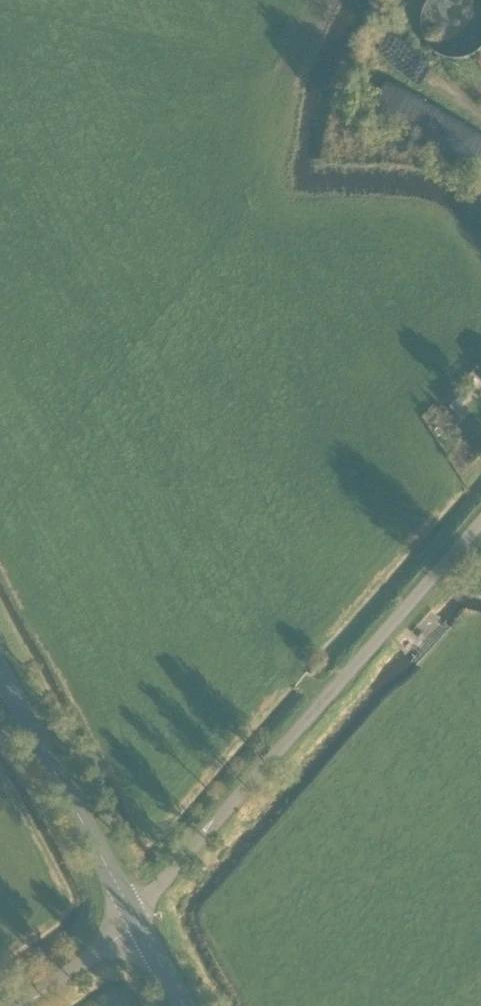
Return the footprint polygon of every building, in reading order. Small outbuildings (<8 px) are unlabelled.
[(479,53),(480,46),(480,0),(436,0),(425,37),(479,53)] [(427,95),(399,87),(389,123),(416,131),(427,95)] [(444,403),(453,412),(457,408),(465,399),(456,391),(444,403)]
